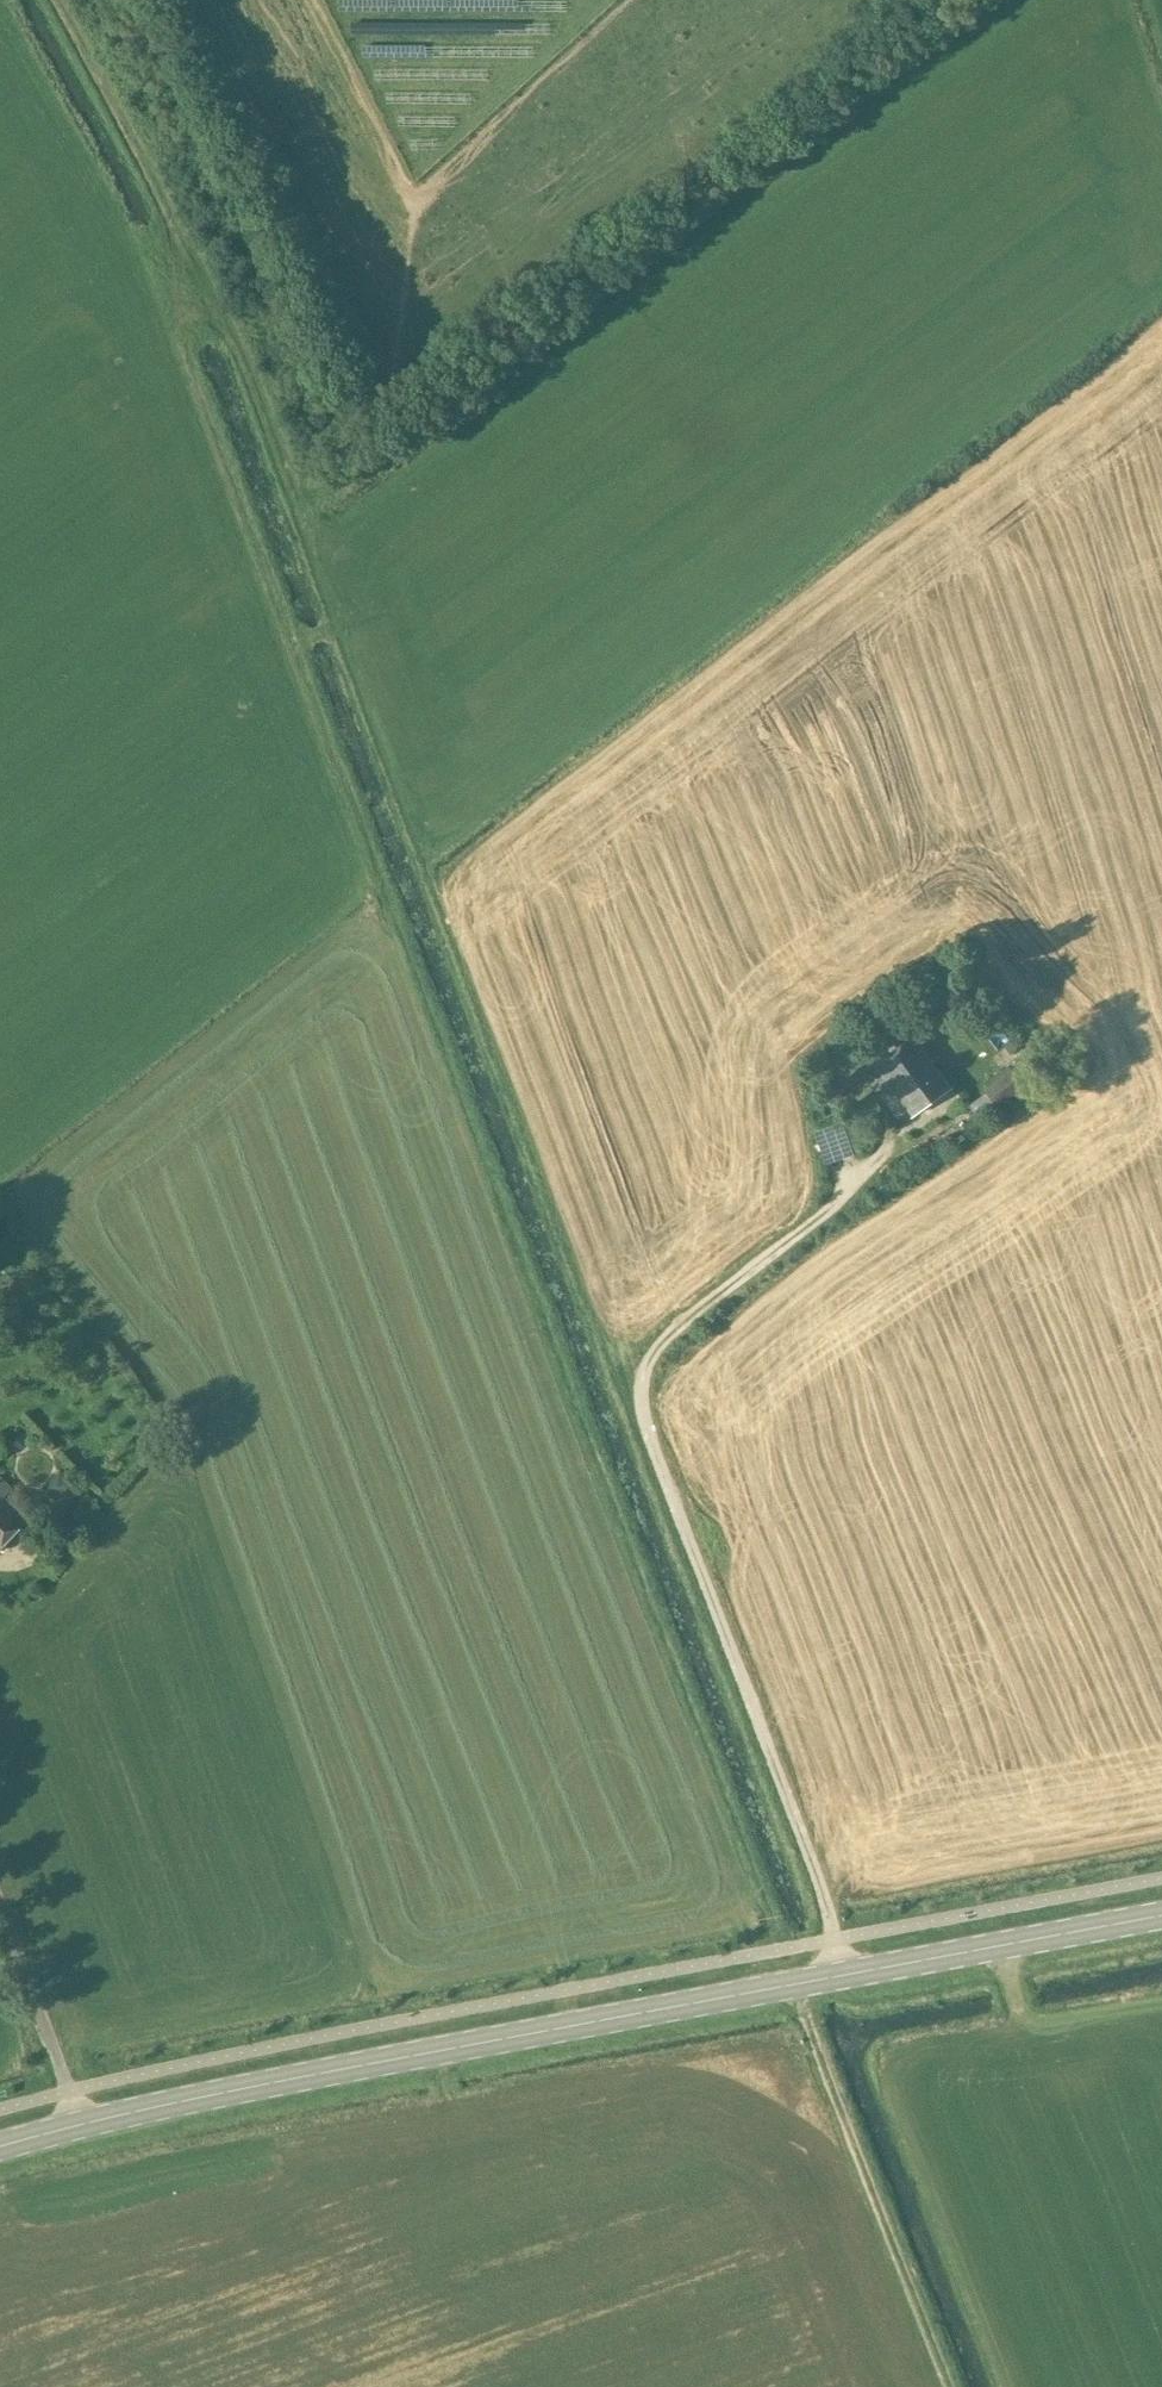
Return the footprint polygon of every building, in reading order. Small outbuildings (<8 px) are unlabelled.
[(915,1038),(876,1066),(913,1118),(952,1090),(915,1038)] [(12,1490),(0,1479),(0,1551),(27,1522),(4,1500),(12,1490)]
